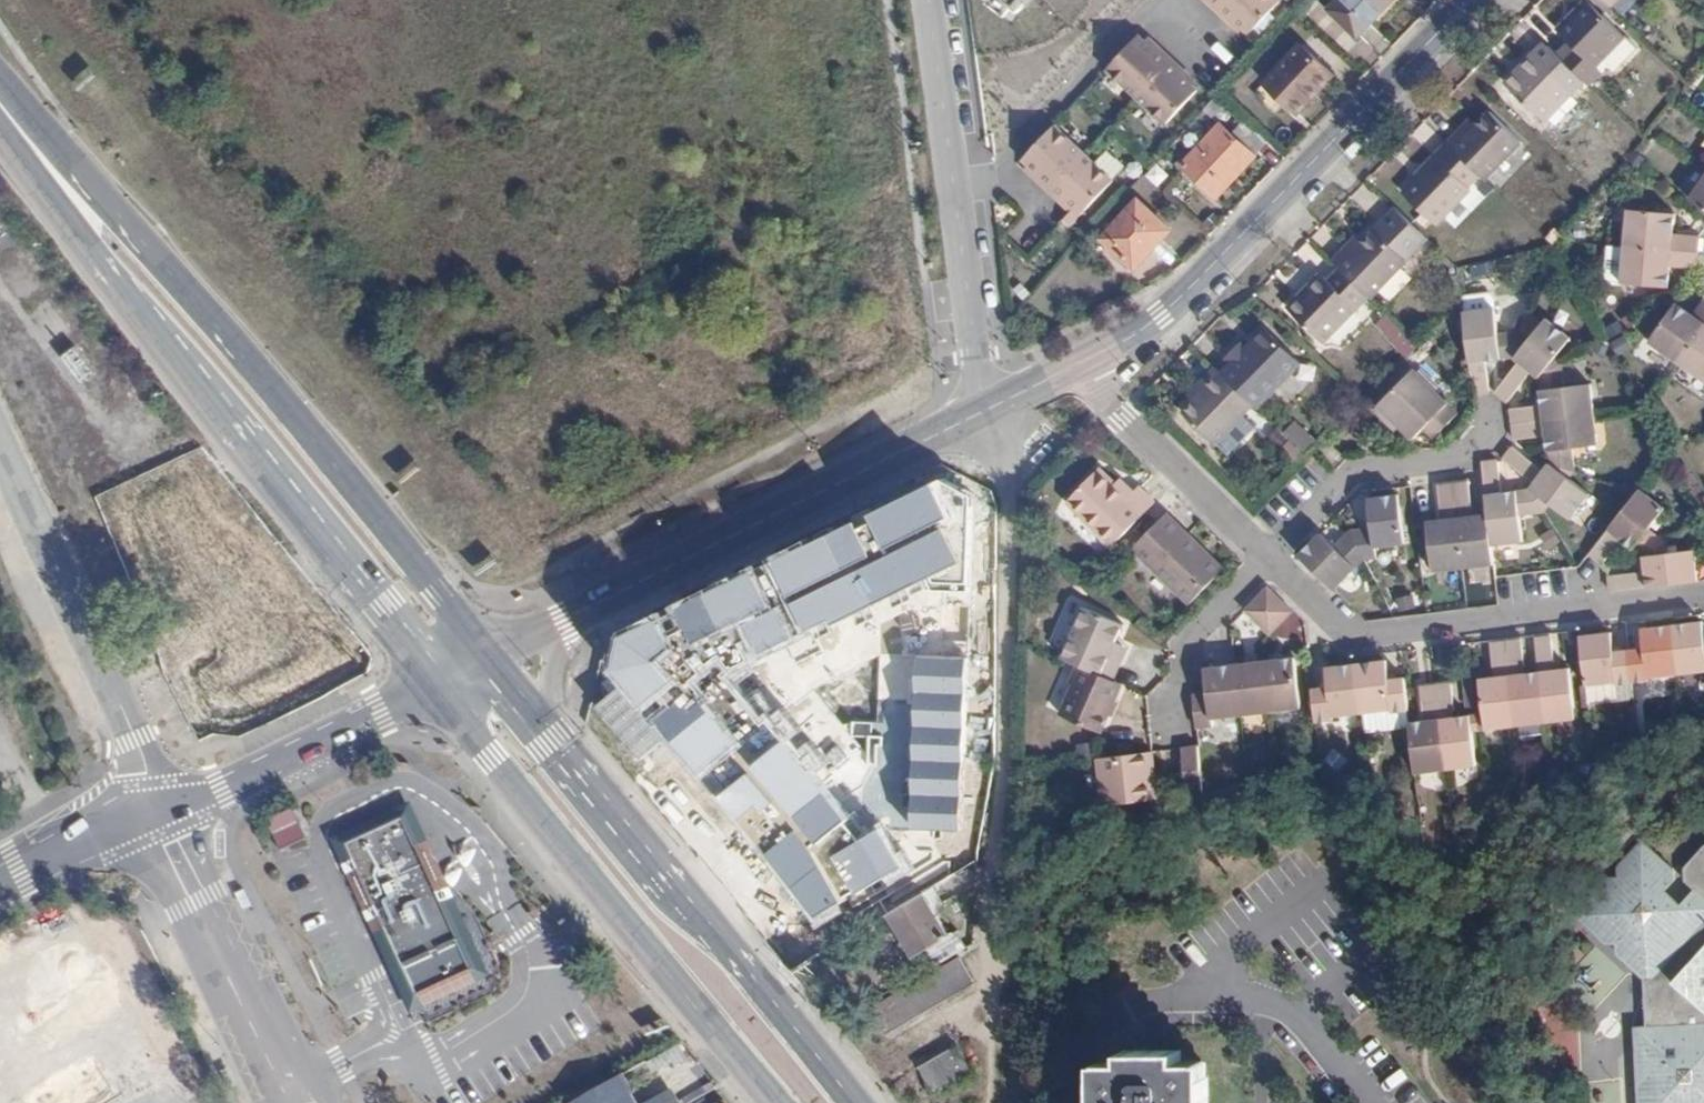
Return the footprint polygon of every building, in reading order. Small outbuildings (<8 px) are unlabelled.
[(1019,14),(1035,0),(1004,0),(1019,14)] [(1275,0),(1217,0),(1210,7),(1222,19),(1226,15),(1245,34),(1277,1),(1275,0)] [(1322,11),(1351,38),(1387,0),(1333,0),(1322,11)] [(1586,0),(1576,0),(1551,25),(1566,41),(1555,52),(1578,74),(1584,80),(1597,68),(1590,61),(1618,33),(1586,0)] [(1621,12),(1632,0),(1607,0),(1621,12)] [(1129,96),(1164,59),(1154,49),(1149,54),(1131,36),(1100,68),(1129,96)] [(1538,114),(1578,74),(1555,52),(1544,41),(1534,51),(1530,47),(1500,77),(1538,114)] [(1295,45),(1249,96),(1270,114),(1279,103),(1290,113),(1327,75),(1295,45)] [(1175,70),(1164,59),(1129,96),(1159,125),(1190,93),(1172,74),(1175,70)] [(1460,122),(1445,137),(1481,172),(1484,175),(1523,136),(1490,105),(1466,128),(1460,122)] [(1207,199),(1262,140),(1238,118),(1220,136),(1212,128),(1174,168),(1207,199)] [(1042,186),(1076,150),(1049,125),(1020,157),(1038,173),(1033,178),(1042,186)] [(1433,221),(1481,172),(1445,137),(1433,149),(1438,154),(1403,192),(1433,221)] [(1076,150),(1042,186),(1054,198),(1059,193),(1078,210),(1107,178),(1076,150)] [(1703,167),(1683,195),(1703,211),(1703,167)] [(1132,202),(1096,239),(1128,269),(1163,232),(1132,202)] [(1620,208),(1617,244),(1696,250),(1696,235),(1668,232),(1669,211),(1620,208)] [(1367,290),(1369,293),(1420,243),(1388,211),(1348,251),(1342,246),(1332,255),(1339,263),(1367,290)] [(1696,250),(1617,244),(1614,282),(1662,286),(1663,265),(1694,266),(1696,250)] [(1319,337),(1367,290),(1339,263),(1325,277),(1324,274),(1304,294),(1299,289),(1284,304),(1319,337)] [(1703,321),(1703,290),(1688,312),(1672,301),(1646,341),(1676,362),(1703,321)] [(1495,300),(1461,304),(1470,381),(1490,380),(1486,354),(1512,348),(1527,331),(1520,323),(1499,324),(1495,300)] [(1388,311),(1374,323),(1401,355),(1415,342),(1388,311)] [(1568,334),(1544,313),(1527,331),(1512,348),(1536,369),(1552,352),(1568,334)] [(1676,362),(1703,381),(1703,321),(1676,362)] [(1221,370),(1255,404),(1299,359),(1264,326),(1245,345),(1240,340),(1234,346),(1227,353),(1232,358),(1221,370)] [(75,343),(61,353),(79,383),(94,374),(75,343)] [(1510,402),(1511,418),(1594,409),(1590,375),(1565,378),(1562,360),(1552,352),(1536,369),(1539,398),(1510,402)] [(1511,361),(1492,383),(1505,394),(1524,372),(1511,361)] [(1221,370),(1216,365),(1207,374),(1199,382),(1206,388),(1183,411),(1217,444),(1255,404),(1221,370)] [(1459,405),(1412,366),(1379,404),(1417,435),(1427,424),(1436,432),(1459,405)] [(134,453),(161,431),(138,403),(111,425),(134,453)] [(1594,409),(1511,418),(1512,431),(1543,428),(1547,457),(1565,472),(1575,462),(1573,439),(1597,437),(1594,409)] [(1282,433),(1305,449),(1314,435),(1292,419),(1282,433)] [(1535,457),(1512,439),(1500,454),(1524,472),(1535,457)] [(1498,455),(1480,457),(1487,507),(1490,538),(1520,534),(1518,506),(1540,502),(1544,495),(1527,482),(1503,486),(1498,455)] [(1547,457),(1527,482),(1544,495),(1565,511),(1584,486),(1565,472),(1547,457)] [(1097,465),(1065,499),(1111,543),(1152,499),(1137,483),(1127,493),(1097,465)] [(1453,475),(1462,563),(1493,560),(1490,538),(1487,507),(1471,509),(1467,473),(1453,475)] [(1462,563),(1453,475),(1435,477),(1438,515),(1423,517),(1429,567),(1462,563)] [(1639,481),(1586,548),(1601,559),(1621,533),(1639,550),(1644,549),(1665,547),(1665,537),(1648,521),(1663,502),(1639,481)] [(1371,524),(1348,526),(1365,557),(1377,556),(1376,543),(1405,540),(1400,487),(1368,491),(1371,524)] [(191,497),(132,527),(150,563),(176,550),(206,610),(239,594),(191,497)] [(1221,565),(1164,510),(1132,543),(1189,597),(1221,565)] [(1320,529),(1298,552),(1334,587),(1365,557),(1348,526),(1333,542),(1320,529)] [(1665,547),(1644,549),(1644,566),(1608,571),(1610,585),(1697,575),(1694,543),(1665,547)] [(1267,584),(1256,594),(1280,619),(1291,609),(1267,584)] [(1280,619),(1256,594),(1243,606),(1267,631),(1280,619)] [(1082,605),(1060,653),(1074,660),(1109,676),(1117,662),(1110,658),(1119,640),(1112,637),(1119,622),(1082,605)] [(289,616),(186,657),(198,688),(183,694),(199,732),(265,706),(251,671),(266,665),(285,712),(328,695),(319,673),(358,658),(343,618),(297,637),(289,616)] [(1702,625),(1671,629),(1676,666),(1702,662),(1703,676),(1703,635),(1702,625)] [(1572,709),(1566,661),(1552,662),(1548,626),(1534,627),(1538,664),(1544,712),(1572,709)] [(1629,651),(1633,672),(1676,666),(1671,629),(1643,633),(1642,650),(1629,651)] [(1504,631),(1515,716),(1544,712),(1538,664),(1522,665),(1518,630),(1504,631)] [(1515,716),(1504,631),(1489,633),(1492,670),(1478,671),(1484,720),(1515,716)] [(1609,636),(1579,641),(1586,692),(1616,688),(1614,675),(1633,672),(1629,651),(1611,654),(1609,636)] [(1385,653),(1356,657),(1362,707),(1388,704),(1388,706),(1407,704),(1403,671),(1387,673),(1385,653)] [(1264,659),(1270,706),(1300,702),(1294,655),(1264,659)] [(1362,707),(1356,657),(1326,660),(1328,680),(1312,682),(1316,715),(1329,714),(1331,710),(1362,707)] [(1264,659),(1235,663),(1241,709),(1270,706),(1264,659)] [(1109,676),(1074,660),(1066,675),(1070,678),(1056,710),(1096,728),(1118,680),(1109,676)] [(1241,709),(1235,663),(1205,667),(1208,688),(1194,690),(1198,724),(1212,722),(1211,713),(1241,709)] [(1434,676),(1445,762),(1474,759),(1469,709),(1453,711),(1449,674),(1434,676)] [(1445,762),(1434,676),(1417,678),(1422,714),(1409,715),(1414,765),(1445,762)] [(1204,788),(1199,741),(1180,743),(1185,790),(1204,788)] [(1150,747),(1097,753),(1102,799),(1156,793),(1150,747)] [(352,853),(348,856),(398,966),(460,938),(410,827),(407,829),(399,811),(344,835),(352,853)] [(292,813),(264,825),(279,852),(307,842),(292,813)] [(1636,839),(1617,859),(1618,868),(1607,870),(1607,880),(1598,880),(1579,902),(1579,911),(1604,935),(1614,935),(1616,946),(1645,971),(1661,969),(1661,963),(1672,964),(1672,994),(1651,1020),(1635,1021),(1636,1102),(1703,1102),(1703,836),(1682,859),(1683,873),(1691,882),(1677,895),(1665,883),(1674,873),(1674,859),(1647,838),(1636,839)] [(930,890),(897,908),(923,951),(956,932),(930,890)] [(912,983),(863,1012),(877,1036),(926,1008),(912,983)] [(357,986),(339,994),(350,1016),(368,1008),(357,986)] [(77,1075),(88,1098),(166,1062),(155,1039),(77,1075)] [(950,1046),(910,1068),(925,1096),(965,1073),(950,1046)] [(1098,1087),(1091,1087),(1091,1102),(1201,1102),(1201,1088),(1194,1088),(1194,1072),(1172,1072),(1172,1061),(1118,1062),(1118,1072),(1098,1072),(1098,1087)] [(613,1080),(573,1102),(626,1102),(613,1080)] [(672,1087),(642,1102),(680,1102),(672,1087)]
